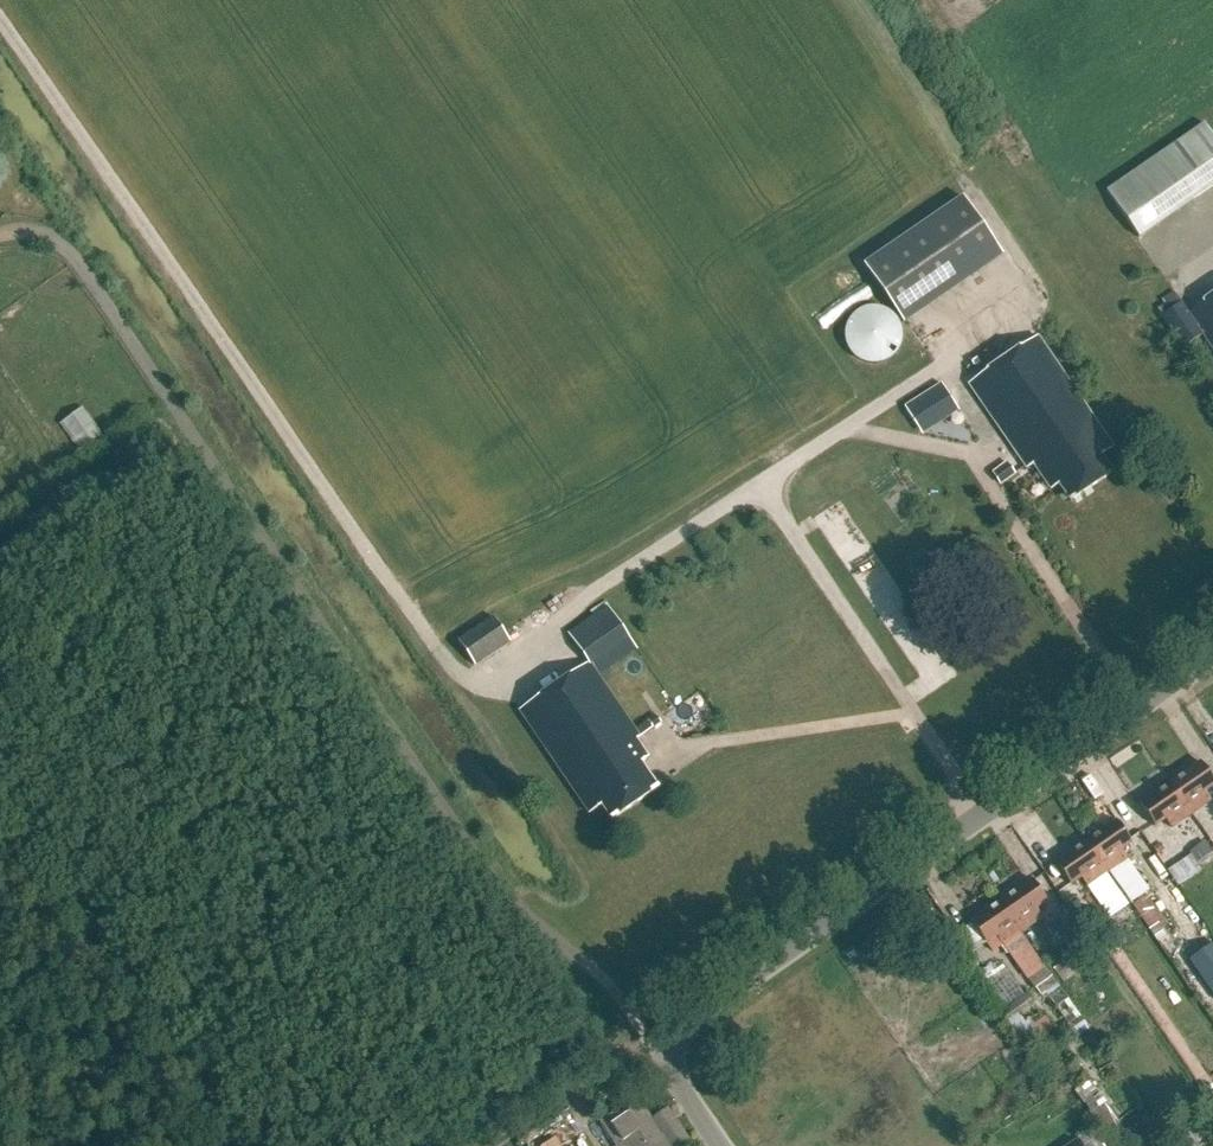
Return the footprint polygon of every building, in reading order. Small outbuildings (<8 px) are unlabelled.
[(1212,186),(1212,144),(1201,127),(1182,140),(1212,186)] [(1103,194),(1135,240),(1212,186),(1182,140),(1103,194)] [(961,193),(861,258),(900,317),(999,252),(961,193)] [(1203,333),(1212,348),(1212,296),(1190,312),(1183,302),(1162,316),(1183,346),(1203,333)] [(874,308),(862,309),(851,316),(844,325),(842,337),(845,349),(852,359),(863,365),(875,366),(886,362),(895,353),(900,342),(900,330),(894,319),(885,311),(874,308)] [(1052,489),(1060,484),(1072,501),(1113,472),(1101,455),(1115,446),(1040,337),(972,384),(1029,466),(1034,463),(1052,489)] [(921,397),(934,419),(955,405),(942,384),(921,397)] [(1009,461),(993,471),(1002,484),(1018,473),(1009,461)] [(603,804),(613,819),(659,788),(641,762),(649,757),(637,739),(662,721),(658,714),(636,729),(598,674),(638,647),(609,605),(569,633),(589,662),(520,709),(591,812),(603,804)] [(513,642),(494,615),(458,640),(477,667),(513,642)] [(1192,814),(1211,800),(1204,791),(1212,785),(1212,780),(1201,762),(1171,783),(1192,814)] [(1166,818),(1172,827),(1192,814),(1171,783),(1140,804),(1155,825),(1166,818)] [(1086,842),(1107,872),(1127,858),(1121,849),(1131,842),(1117,821),(1086,842)] [(1191,850),(1199,863),(1212,855),(1212,852),(1206,840),(1191,850)] [(1082,877),(1088,886),(1107,872),(1086,842),(1056,863),(1071,884),(1082,877)] [(1002,901),(1023,931),(1043,916),(1037,907),(1047,901),(1032,880),(1002,901)] [(1139,889),(1127,897),(1149,930),(1161,921),(1139,889)] [(997,934),(1003,944),(1023,931),(1002,901),(972,922),(986,942),(997,934)] [(1051,924),(1081,969),(1099,957),(1069,912),(1051,924)] [(1016,960),(1032,948),(1021,933),(1005,944),(1016,960)] [(1212,992),(1212,944),(1190,960),(1212,992)] [(1029,978),(1040,994),(1056,982),(1045,966),(1029,978)] [(1068,996),(1079,990),(1068,968),(1058,974),(1068,996)] [(998,1014),(1005,1024),(1032,1004),(1026,995),(998,1014)] [(1059,1018),(1071,1038),(1084,1030),(1071,1010),(1059,1018)] [(600,1122),(617,1145),(692,1145),(668,1111),(669,1111),(668,1109),(668,1110),(652,1120),(636,1097),(600,1122)] [(544,1127),(562,1117),(556,1107),(538,1117),(544,1127)] [(1078,1139),(1083,1145),(1104,1145),(1092,1129),(1078,1139)] [(553,1135),(537,1145),(538,1145),(561,1145),(553,1135)]
